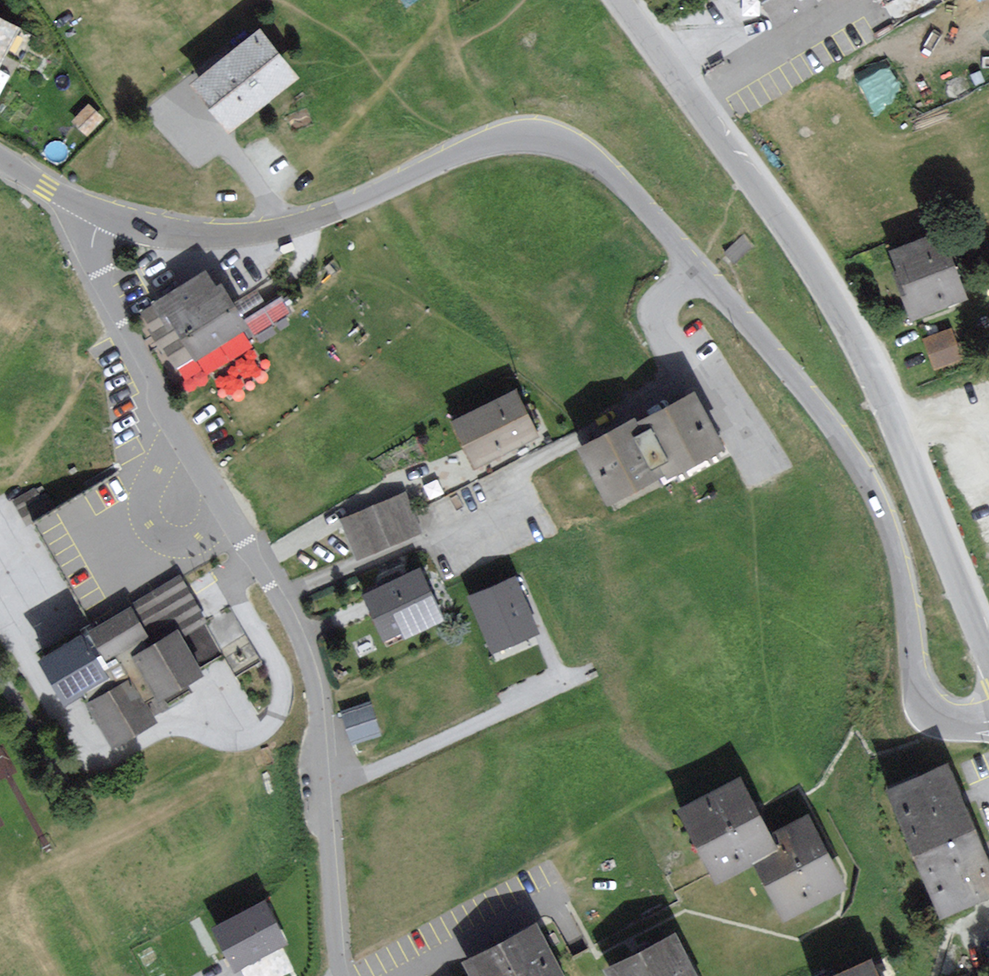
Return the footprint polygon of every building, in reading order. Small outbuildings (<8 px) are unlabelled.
[(0,20),(0,57),(16,29),(0,20)] [(293,76),(260,34),(196,84),(228,126),(293,76)] [(101,118),(88,106),(74,122),(88,133),(101,118)] [(965,296),(944,236),(894,253),(915,314),(965,296)] [(215,282),(206,267),(155,299),(158,304),(145,312),(176,362),(245,319),(220,279),(215,282)] [(957,360),(949,334),(927,340),(935,367),(957,360)] [(533,436),(512,397),(455,427),(476,466),(533,436)] [(704,452),(677,402),(626,429),(622,421),(568,450),(596,502),(647,475),(650,481),(704,452)] [(416,531),(402,497),(344,521),(358,555),(416,531)] [(439,616),(421,574),(369,596),(386,638),(439,616)] [(217,655),(177,583),(158,594),(125,612),(93,630),(44,657),(65,694),(79,687),(112,746),(144,728),(134,711),(184,683),(180,675),(217,655)] [(534,631),(513,584),(473,601),(494,649),(534,631)] [(375,733),(367,709),(336,719),(344,743),(375,733)] [(955,773),(891,799),(936,909),(988,887),(988,857),(955,773)] [(839,882),(811,822),(763,845),(734,782),(672,811),(702,875),(745,855),(773,913),(839,882)] [(283,942),(264,907),(217,931),(236,966),(283,942)] [(532,930),(467,964),(473,975),(557,975),(532,930)] [(667,941),(603,974),(604,975),(685,975),(667,941)] [(868,961),(832,975),(874,975),(868,961)]
